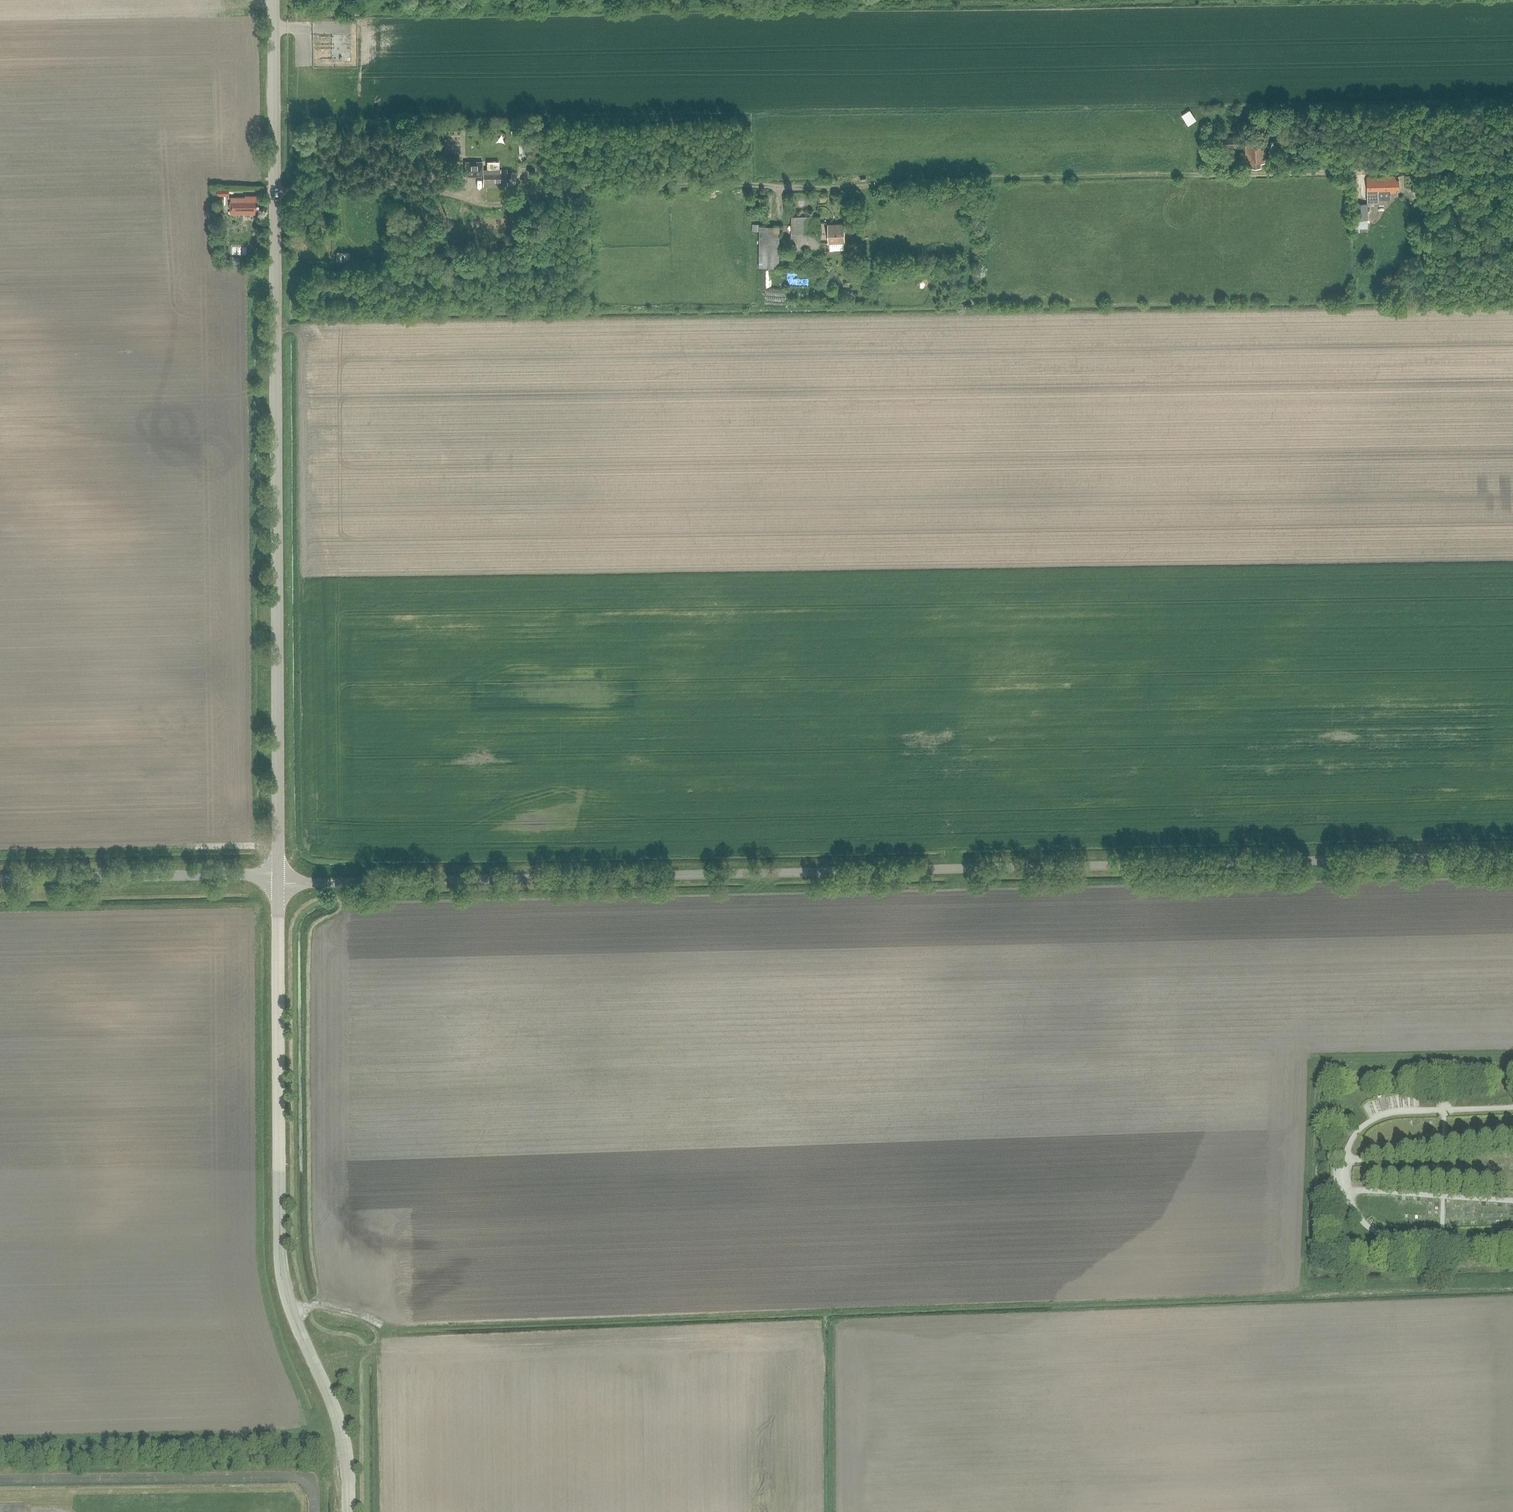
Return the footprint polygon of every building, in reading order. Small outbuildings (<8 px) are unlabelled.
[(1189,111),(1182,115),(1188,125),(1196,120),(1193,116),(1192,116),(1189,111)] [(1220,136),(1220,146),(1236,146),(1236,136),(1220,136)] [(1261,163),(1266,163),(1265,139),(1246,139),(1246,167),(1261,167),(1261,163)] [(459,157),(440,157),(440,166),(459,166),(459,157)] [(507,181),(511,181),(511,173),(507,173),(507,170),(483,170),(483,161),(465,161),(466,176),(484,176),(484,185),(507,184),(507,181)] [(1396,177),(1367,177),(1368,203),(1379,202),(1378,200),(1390,199),(1390,193),(1396,193),(1396,189),(1399,189),(1399,180),(1396,180),(1396,177)] [(255,210),(258,210),(258,201),(258,196),(245,196),(245,197),(231,197),(231,214),(255,214),(255,210)] [(1356,233),(1368,233),(1367,205),(1355,205),(1356,233)] [(793,251),(820,250),(819,217),(792,218),(793,251)] [(829,243),(845,242),(845,224),(828,224),(829,243)] [(779,268),(780,226),(760,226),(760,231),(760,267),(779,268)] [(337,252),(337,260),(345,260),(345,252),(337,252)]
